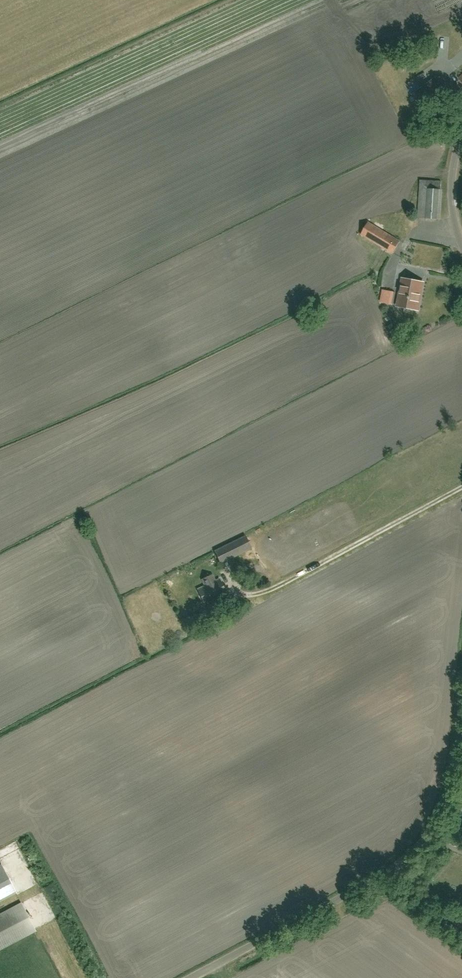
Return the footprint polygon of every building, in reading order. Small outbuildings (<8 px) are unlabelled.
[(441,220),(443,190),(441,190),(442,181),(420,180),(418,218),(441,220)] [(393,253),(400,241),(368,222),(361,234),(393,253)] [(419,310),(422,291),(424,282),(403,279),(398,306),(419,310)] [(461,348),(461,341),(461,340),(443,347),(446,355),(461,348)] [(221,563),(252,548),(246,536),(215,551),(221,563)] [(206,604),(226,594),(219,579),(199,589),(206,604)] [(418,864),(411,869),(416,876),(423,870),(418,864)] [(15,894),(1,867),(0,867),(0,902),(15,894)] [(35,932),(21,904),(0,915),(0,950),(35,932)]
